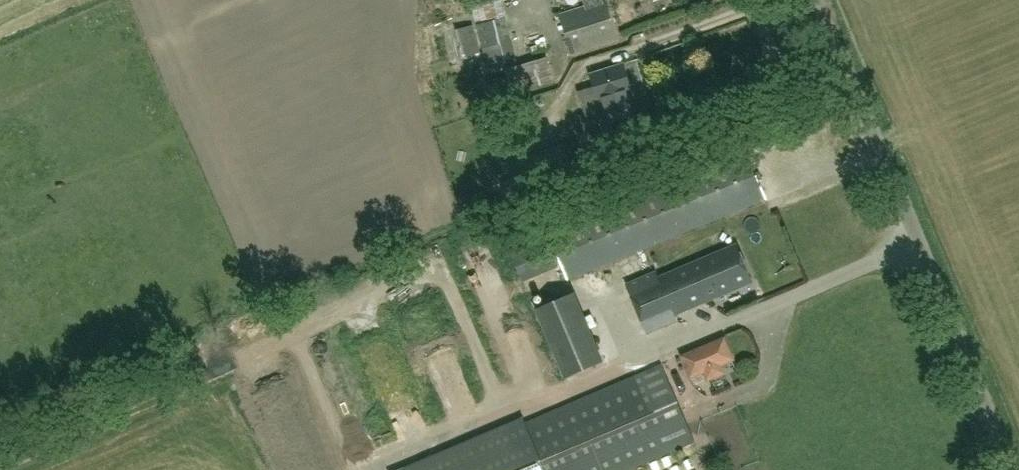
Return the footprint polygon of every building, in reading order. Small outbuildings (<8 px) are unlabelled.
[(471,4),(487,68),(517,60),(503,0),(488,0),(471,4)] [(584,6),(559,14),(571,52),(618,38),(606,0),(604,1),(604,0),(582,0),(584,6)] [(481,52),(473,25),(456,29),(464,57),(481,52)] [(548,57),(504,69),(512,94),(555,82),(548,57)] [(622,63),(591,72),(607,127),(639,118),(632,96),(622,63)] [(561,144),(509,164),(519,191),(572,170),(561,144)] [(547,232),(567,280),(767,200),(747,151),(547,232)] [(682,304),(685,310),(752,281),(736,244),(658,277),(656,272),(627,284),(648,333),(676,320),(672,309),(682,304)] [(554,377),(587,369),(575,322),(543,330),(554,377)] [(731,357),(724,340),(684,356),(691,374),(706,368),(709,377),(722,371),(719,362),(731,357)] [(662,364),(525,422),(524,419),(403,469),(625,469),(695,440),(662,364)]
